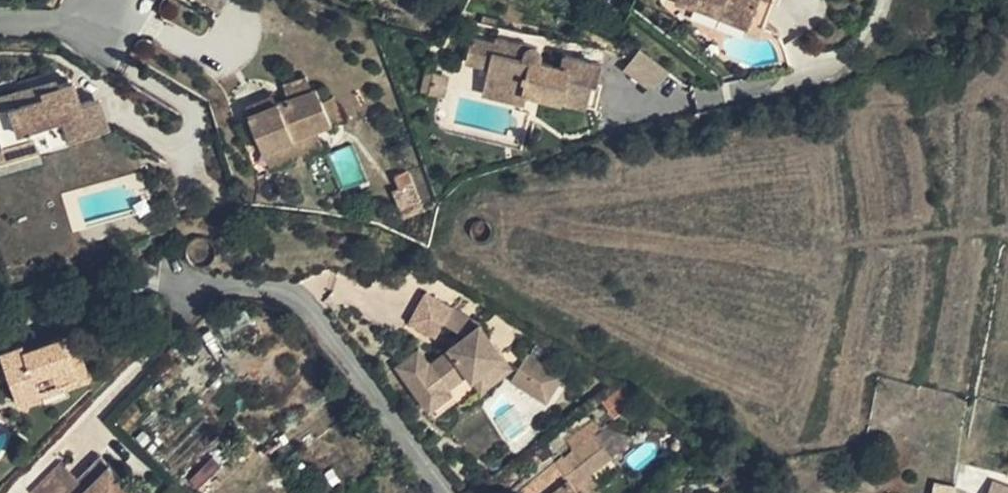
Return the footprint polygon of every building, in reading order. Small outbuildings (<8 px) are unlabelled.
[(675,1),(694,9),(696,2),(763,27),(773,0),(675,0),(675,1)] [(496,40),(474,36),(468,61),(491,66),(485,93),(529,101),(530,93),(585,105),(590,80),(595,81),(599,63),(564,55),(562,65),(538,60),(540,49),(539,47),(536,45),(497,36),(496,40)] [(640,47),(624,68),(653,91),(669,69),(640,47)] [(446,76),(426,72),(423,89),(443,94),(446,76)] [(247,113),(263,151),(317,129),(343,119),(333,96),(322,100),(317,87),(311,89),(306,75),(283,83),(288,97),(247,113)] [(0,94),(0,141),(4,140),(9,157),(39,147),(32,127),(46,123),(52,144),(109,127),(99,95),(81,102),(73,77),(42,87),(44,93),(24,99),(20,88),(0,94)] [(22,93),(24,99),(44,93),(42,87),(22,93)] [(243,104),(247,113),(276,102),(272,92),(243,104)] [(324,145),(317,129),(263,151),(270,168),(324,145)] [(0,141),(0,159),(9,157),(4,140),(0,141)] [(478,324),(425,294),(410,321),(436,336),(445,321),(466,333),(428,362),(418,349),(395,366),(429,410),(451,393),(447,387),(466,373),(471,380),(504,356),(481,322),(478,324)] [(19,403),(42,395),(40,390),(78,374),(67,346),(77,342),(73,331),(27,350),(25,345),(0,355),(19,403)] [(77,342),(67,346),(78,374),(88,370),(77,342)] [(546,402),(562,375),(527,354),(519,367),(535,377),(526,390),(546,402)] [(513,367),(504,356),(471,380),(480,391),(513,367)] [(519,367),(510,381),(526,390),(535,377),(519,367)] [(88,370),(40,390),(42,395),(90,375),(88,370)] [(132,402),(115,421),(126,432),(144,412),(132,402)] [(520,491),(522,492),(579,492),(575,488),(591,475),(612,459),(605,429),(590,424),(567,443),(572,453),(520,491)] [(100,456),(82,475),(86,478),(93,471),(98,475),(109,465),(100,456)] [(109,465),(98,475),(93,471),(86,478),(82,475),(77,479),(60,462),(30,492),(137,492),(109,465)] [(575,488),(579,492),(588,492),(599,485),(591,475),(575,488)] [(988,492),(1007,492),(1007,487),(992,481),(988,492)]
